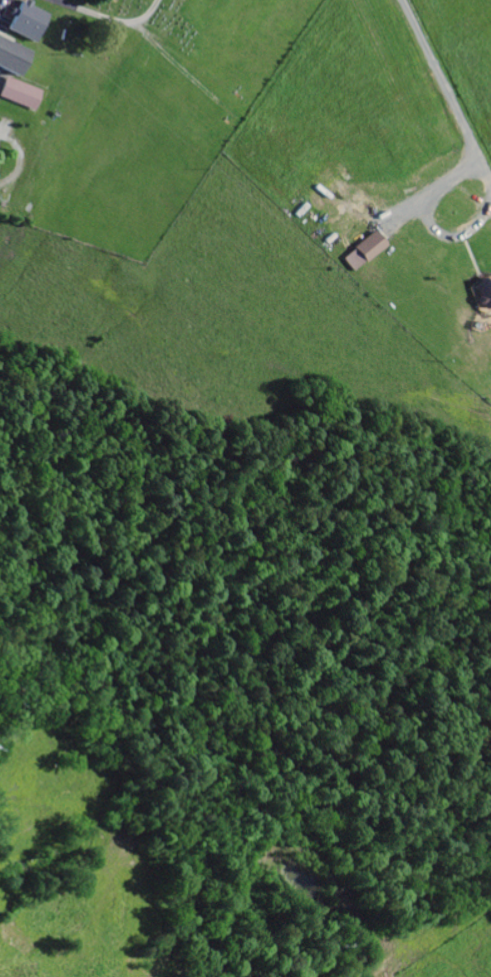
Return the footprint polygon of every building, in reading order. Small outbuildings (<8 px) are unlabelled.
[(54,14),(26,1),(12,30),(40,43),(54,14)] [(36,51),(0,36),(0,67),(25,77),(36,51)] [(1,99),(39,110),(45,90),(7,79),(1,99)] [(345,258),(356,273),(391,246),(379,231),(345,258)] [(483,311),(490,310),(490,283),(479,284),(483,311)]
